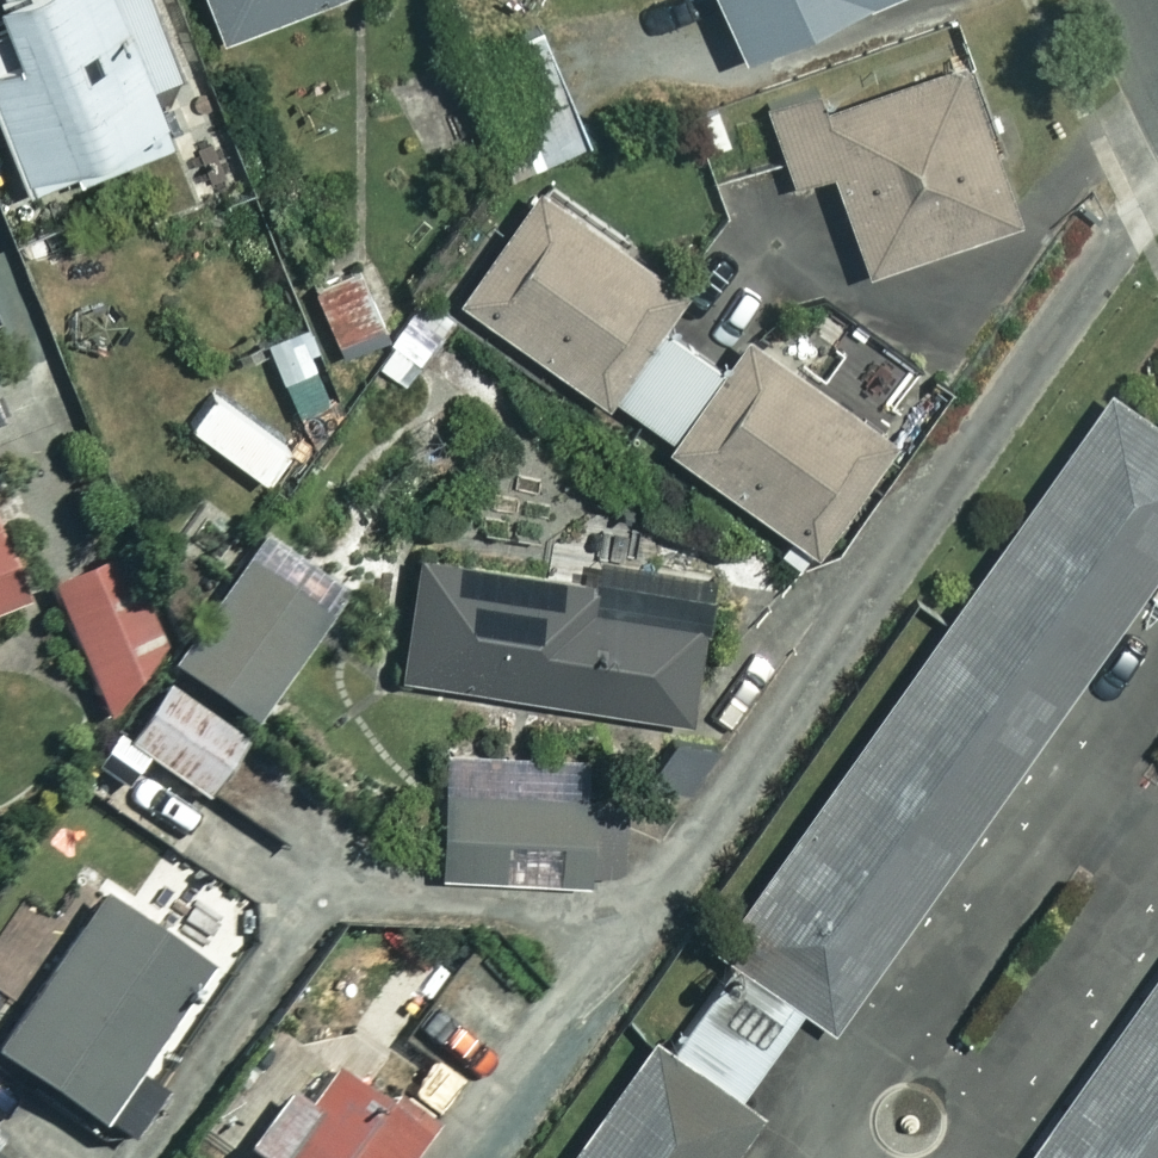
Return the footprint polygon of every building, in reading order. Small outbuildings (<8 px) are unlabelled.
[(12,52),(0,57),(0,125),(23,184),(71,165),(75,175),(166,139),(143,81),(177,67),(151,0),(0,0),(0,21),(12,52)] [(231,32),(316,0),(219,0),(231,32)] [(749,52),(885,0),(729,0),(749,52)] [(590,141),(545,25),(467,55),(511,171),(590,141)] [(1024,215),(967,53),(881,83),(872,58),(768,95),(799,181),(840,167),(875,267),(1024,215)] [(696,289),(542,186),(467,297),(830,542),(904,431),(751,328),(727,363),(672,325),(696,289)] [(1108,385),(711,943),(831,1028),(1157,568),(1157,420),(1108,385)] [(604,574),(429,546),(408,673),(693,719),(716,578),(606,561),(604,574)] [(129,559),(56,591),(109,713),(169,650),(129,559)] [(328,620),(250,563),(178,662),(255,719),(328,620)] [(248,742),(174,687),(134,741),(208,796),(248,742)] [(594,795),(444,786),(439,869),(589,878),(594,795)] [(102,891),(0,1044),(0,1048),(127,1132),(155,1091),(137,1079),(213,965),(102,891)] [(1021,1157),(1157,1157),(1157,966),(1021,1157)] [(652,1033),(563,1157),(728,1157),(762,1111),(652,1033)] [(364,1055),(324,1110),(290,1086),(245,1147),(260,1157),(411,1157),(444,1114),(364,1055)]
